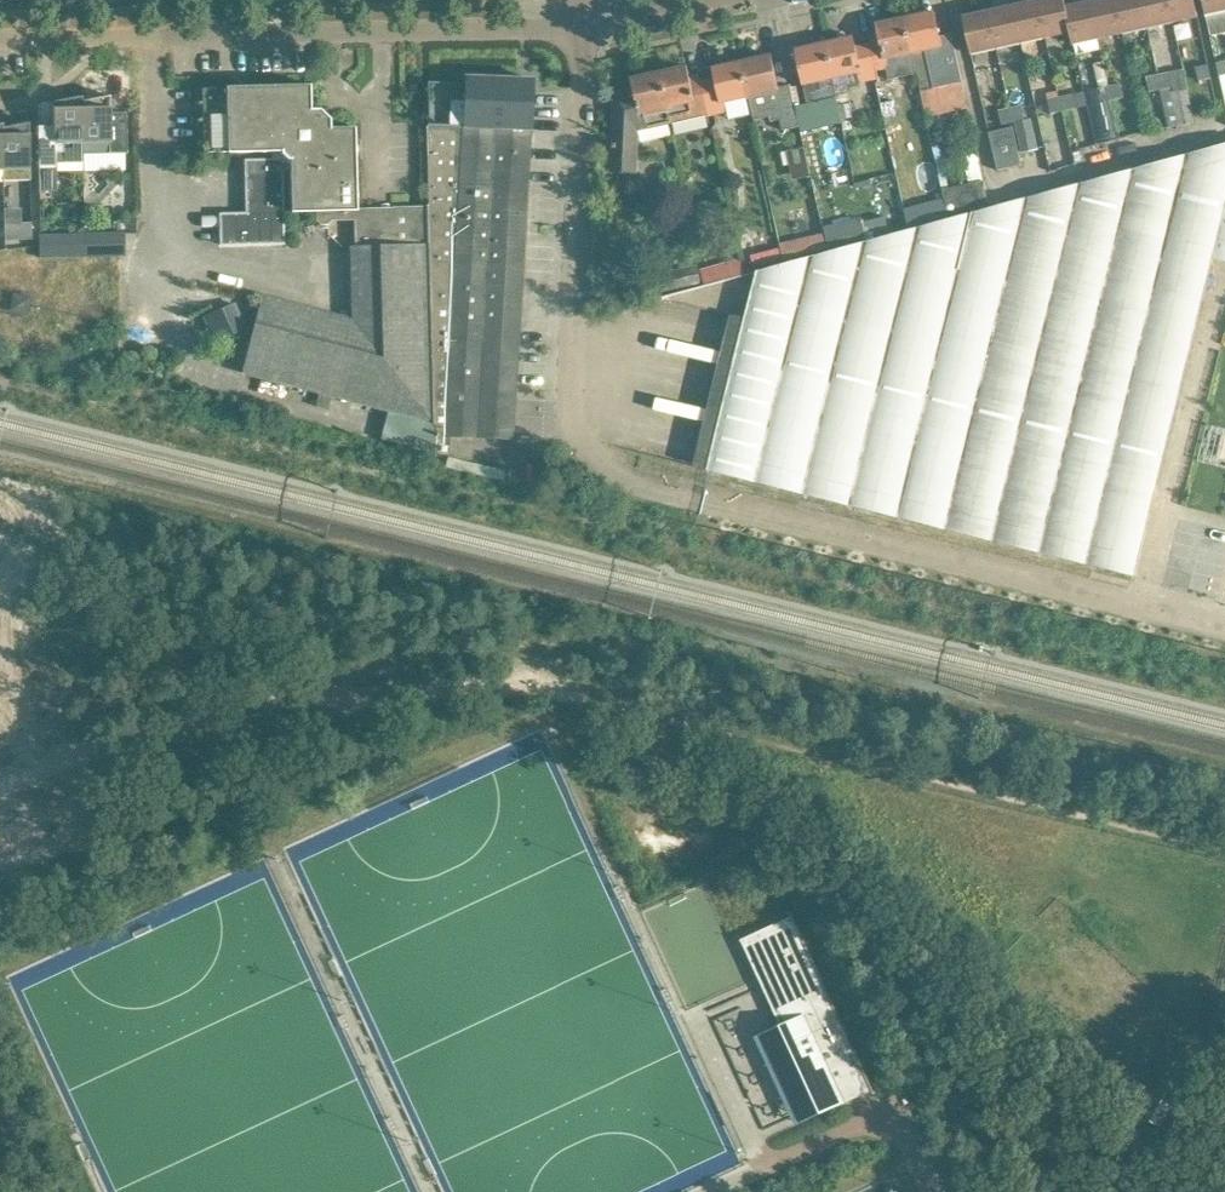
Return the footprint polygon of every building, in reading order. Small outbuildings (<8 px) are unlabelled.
[(1038,1),(1047,38),(1071,33),(1072,32),(1066,8),(1067,7),(1065,0),(1042,0),(1038,1)] [(1092,2),(1100,39),(1124,33),(1117,0),(1100,0),(1092,2)] [(1124,33),(1149,28),(1143,0),(1117,0),(1124,33)] [(1149,28),(1173,23),(1168,0),(1143,0),(1149,28)] [(1173,23),(1198,17),(1195,0),(1168,0),(1173,23)] [(1206,15),(1224,11),(1224,0),(1203,0),(1206,15)] [(1038,1),(1014,6),(1022,44),(1047,38),(1038,1)] [(1092,2),(1067,7),(1066,8),(1072,32),(1071,33),(1074,45),(1100,39),(1092,2)] [(1014,6),(989,12),(997,49),(1022,44),(1014,6)] [(904,19),(912,54),(926,51),(934,89),(963,82),(952,34),(941,37),(935,12),(904,19)] [(997,49),(989,12),(963,18),(972,55),(997,49)] [(889,59),(912,54),(904,19),(877,25),(879,36),(870,38),(879,78),(890,76),(889,59)] [(854,37),(825,44),(833,79),(857,74),(861,82),(873,79),(866,47),(857,49),(854,37)] [(833,79),(825,44),(796,50),(808,105),(837,98),(833,79)] [(741,62),(749,97),(755,120),(770,117),(771,122),(781,119),(783,130),(800,126),(797,112),(792,88),(780,90),(772,55),(741,62)] [(1216,63),(1219,76),(1224,75),(1224,61),(1216,63)] [(726,102),(749,97),(741,62),(713,69),(715,75),(705,77),(714,115),(727,112),(726,102)] [(1197,67),(1200,81),(1212,78),(1209,65),(1197,67)] [(688,67),(660,73),(671,122),(708,114),(705,100),(700,76),(690,78),(688,67)] [(1184,70),(1169,74),(1159,76),(1162,89),(1170,127),(1195,122),(1187,88),(1184,70)] [(671,122),(660,73),(632,79),(634,89),(616,93),(613,170),(637,171),(639,129),(671,122)] [(1162,89),(1159,76),(1147,79),(1150,92),(1162,89)] [(426,125),(426,127),(530,131),(532,93),(532,79),(521,79),(465,77),(465,84),(427,82),(428,125),(426,125)] [(1121,84),(1111,87),(1114,100),(1123,98),(1121,84)] [(331,221),(354,221),(356,221),(356,208),(355,128),(330,128),(330,119),(319,109),(310,110),(310,85),(226,88),(226,89),(202,90),(203,153),(271,151),(271,158),(244,159),(245,212),(218,212),(219,246),(285,245),(283,172),(291,172),(292,211),(316,211),(316,221),(321,225),(328,225),(331,221)] [(1114,100),(1111,87),(1097,90),(1100,103),(1114,100)] [(1071,95),(1060,98),(1063,111),(1074,109),(1071,95)] [(82,97),(81,97),(82,154),(83,154),(127,153),(126,113),(110,113),(110,96),(82,102),(82,97)] [(82,154),(81,97),(52,102),(53,127),(38,127),(39,192),(40,192),(40,190),(56,190),(56,163),(83,163),(83,154),(82,154)] [(1063,111),(1060,98),(1048,101),(1051,114),(1063,111)] [(900,124),(895,101),(881,104),(887,127),(900,124)] [(852,102),(839,105),(842,120),(855,117),(852,102)] [(1010,107),(1014,123),(1015,122),(1022,152),(1039,149),(1032,118),(1025,120),(1022,105),(1010,107)] [(1002,125),(1014,123),(1010,107),(998,110),(1002,125)] [(3,123),(2,124),(3,181),(30,180),(29,123),(3,128),(3,123)] [(429,206),(434,425),(435,445),(449,446),(449,435),(512,439),(530,131),(426,127),(428,206),(429,206)] [(1022,165),(1013,127),(989,133),(998,170),(1022,165)] [(710,470),(1135,576),(1214,258),(1224,261),(1224,145),(949,219),(910,229),(759,270),(710,469),(710,470)] [(943,189),(945,200),(949,215),(990,206),(985,180),(943,189)] [(943,198),(904,208),(910,229),(949,219),(943,198)] [(356,221),(354,221),(355,246),(349,246),(351,319),(261,296),(241,373),(391,412),(403,415),(425,421),(432,423),(432,425),(434,425),(429,206),(428,206),(356,208),(356,221)] [(868,239),(863,218),(824,228),(825,232),(829,249),(868,239)] [(32,239),(31,224),(18,225),(18,239),(32,239)] [(780,243),(784,260),(829,249),(825,232),(780,243)] [(86,234),(84,234),(84,257),(125,256),(125,233),(86,234)] [(84,234),(63,234),(63,258),(84,257),(84,234)] [(702,269),(705,283),(745,273),(740,258),(702,269)] [(659,276),(663,293),(702,283),(697,267),(659,276)] [(207,317),(219,341),(248,328),(236,303),(207,317)] [(760,1037),(795,1114),(838,1094),(834,1085),(850,1077),(858,1094),(871,1088),(874,1094),(875,1094),(791,912),(789,912),(791,917),(775,924),(741,940),(782,1027),(760,1037)] [(1142,1118),(1180,1140),(1202,1100),(1163,1079),(1142,1118)]
